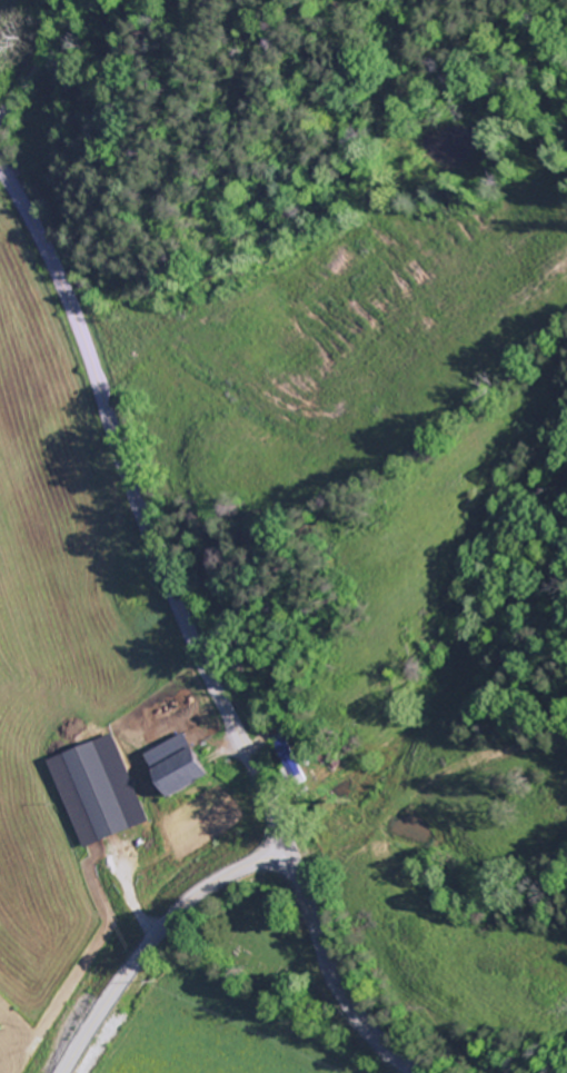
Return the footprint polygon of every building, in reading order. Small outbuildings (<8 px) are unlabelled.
[(86,849),(150,826),(118,737),(54,760),(86,849)] [(278,744),(293,774),(305,768),(290,738),(278,744)]
